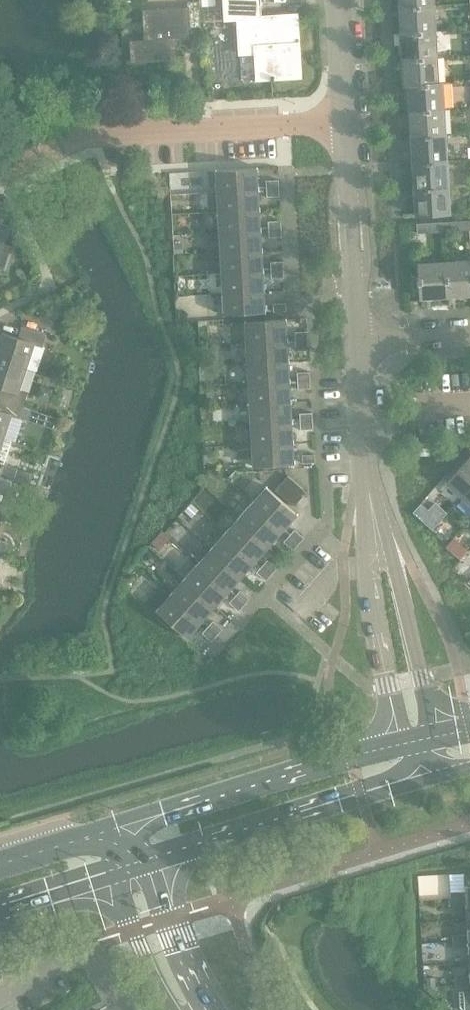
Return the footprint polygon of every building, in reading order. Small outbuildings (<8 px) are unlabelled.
[(226,20),(238,20),(240,54),(257,53),(258,80),(272,79),(272,81),(275,81),(275,79),(301,77),(298,15),(262,17),(261,0),(225,0),(226,20)] [(201,27),(200,2),(188,3),(189,28),(201,27)] [(434,5),(401,7),(402,33),(436,31),(434,5)] [(146,41),(131,41),(132,62),(176,60),(175,39),(190,39),(188,8),(144,11),(146,41)] [(436,31),(402,33),(404,59),(437,57),(436,31)] [(437,57),(404,59),(405,85),(443,83),(439,83),(437,57)] [(443,83),(405,85),(405,86),(409,86),(410,111),(444,109),(443,83)] [(444,109),(410,111),(412,137),(446,135),(444,109)] [(446,135),(412,137),(413,163),(447,161),(446,135)] [(447,161),(413,163),(415,189),(449,187),(447,161)] [(216,170),(217,192),(259,189),(258,168),(216,170)] [(266,181),(267,189),(279,188),(278,180),(266,181)] [(449,187),(415,189),(416,216),(450,214),(449,187)] [(279,188),(267,189),(267,197),(279,196),(279,188)] [(259,189),(217,192),(219,212),(260,210),(259,189)] [(260,210),(219,212),(220,233),(261,230),(260,210)] [(268,222),(269,230),(281,229),(281,221),(268,222)] [(469,221),(443,222),(444,232),(469,231),(469,221)] [(444,232),(443,222),(417,224),(417,234),(444,232)] [(7,272),(15,248),(4,244),(9,228),(0,225),(0,270),(7,272)] [(281,229),(269,230),(269,238),(282,237),(281,229)] [(261,230),(220,233),(221,253),(262,251),(261,230)] [(184,245),(175,245),(175,254),(184,253),(184,245)] [(262,251),(221,253),(222,273),(263,271),(262,251)] [(446,263),(448,297),(469,295),(469,261),(446,263)] [(271,263),(271,271),(284,270),(283,262),(271,263)] [(448,297),(446,263),(419,264),(421,298),(448,297)] [(284,270),(271,271),(272,279),(284,278),(284,270)] [(263,271),(222,273),(223,294),(264,291),(263,271)] [(264,291),(223,294),(224,315),(266,313),(264,291)] [(273,304),(274,312),(286,312),(286,304),(273,304)] [(245,322),(246,343),(288,341),(286,319),(245,322)] [(27,368),(36,371),(44,348),(42,348),(47,335),(22,327),(19,339),(3,333),(0,342),(0,359),(27,368)] [(295,333),(296,341),(308,340),(308,332),(295,333)] [(308,340),(296,341),(296,349),(309,348),(308,340)] [(288,341),(246,343),(248,364),(289,361),(288,341)] [(0,359),(0,386),(3,387),(0,395),(0,398),(23,406),(27,394),(20,391),(27,368),(0,359)] [(289,361),(248,364),(249,384),(290,382),(289,361)] [(298,373),(298,381),(310,381),(310,373),(298,373)] [(310,381),(298,381),(299,389),(311,389),(310,381)] [(290,382),(249,384),(250,404),(291,402),(290,382)] [(4,439),(12,416),(19,418),(23,406),(0,398),(0,438),(4,439)] [(291,402),(250,404),(251,425),(292,423),(291,402)] [(34,410),(30,421),(39,424),(43,412),(34,410)] [(300,414),(300,422),(313,421),(312,413),(300,414)] [(313,421),(300,422),(301,430),(313,429),(313,421)] [(292,423),(251,425),(252,445),(294,443),(292,423)] [(294,443),(252,445),(254,467),(295,464),(294,443)] [(429,443),(420,443),(421,455),(429,454),(429,443)] [(315,455),(302,456),(303,464),(315,463),(315,455)] [(462,497),(469,488),(469,456),(446,483),(462,497)] [(18,469),(14,481),(30,487),(34,474),(18,469)] [(288,476),(276,490),(294,507),(307,493),(288,476)] [(267,487),(253,503),(284,531),(298,515),(267,487)] [(462,497),(469,505),(469,488),(462,497)] [(191,503),(184,511),(192,517),(199,510),(191,503)] [(253,503),(239,518),(270,546),(284,531),(253,503)] [(436,503),(420,520),(432,531),(448,514),(436,503)] [(239,518),(225,534),(256,561),(270,546),(239,518)] [(295,530),(289,536),(299,544),(304,539),(295,530)] [(225,534),(212,549),(243,576),(256,561),(225,534)] [(299,544),(289,536),(284,542),(293,550),(299,544)] [(157,539),(151,546),(159,554),(165,548),(157,539)] [(212,549),(198,564),(229,592),(243,576),(212,549)] [(268,561),(262,567),(272,575),(277,569),(268,561)] [(198,564),(185,579),(215,607),(229,592),(198,564)] [(272,575),(262,567),(257,573),(266,581),(272,575)] [(185,579),(171,595),(202,622),(215,607),(185,579)] [(240,591),(235,597),(244,605),(250,599),(240,591)] [(202,622),(171,595),(157,611),(188,638),(202,622)] [(244,605),(235,597),(230,603),(239,611),(244,605)] [(213,621),(208,627),(217,636),(223,630),(213,621)] [(217,636),(208,627),(203,633),(212,642),(217,636)] [(467,904),(467,898),(469,897),(469,875),(466,875),(467,891),(459,892),(460,905),(467,904)] [(452,905),(460,905),(459,892),(451,892),(452,899),(452,905)] [(468,919),(469,934),(462,935),(462,948),(469,947),(469,941),(469,919),(468,919)] [(455,948),(462,948),(462,935),(454,935),(455,948)] [(435,978),(426,978),(426,987),(435,986),(435,978)] [(464,978),(456,979),(457,985),(457,991),(460,991),(465,991),(464,978)] [(465,991),(460,991),(461,1007),(464,1009),(469,1009),(469,991),(465,991)]
